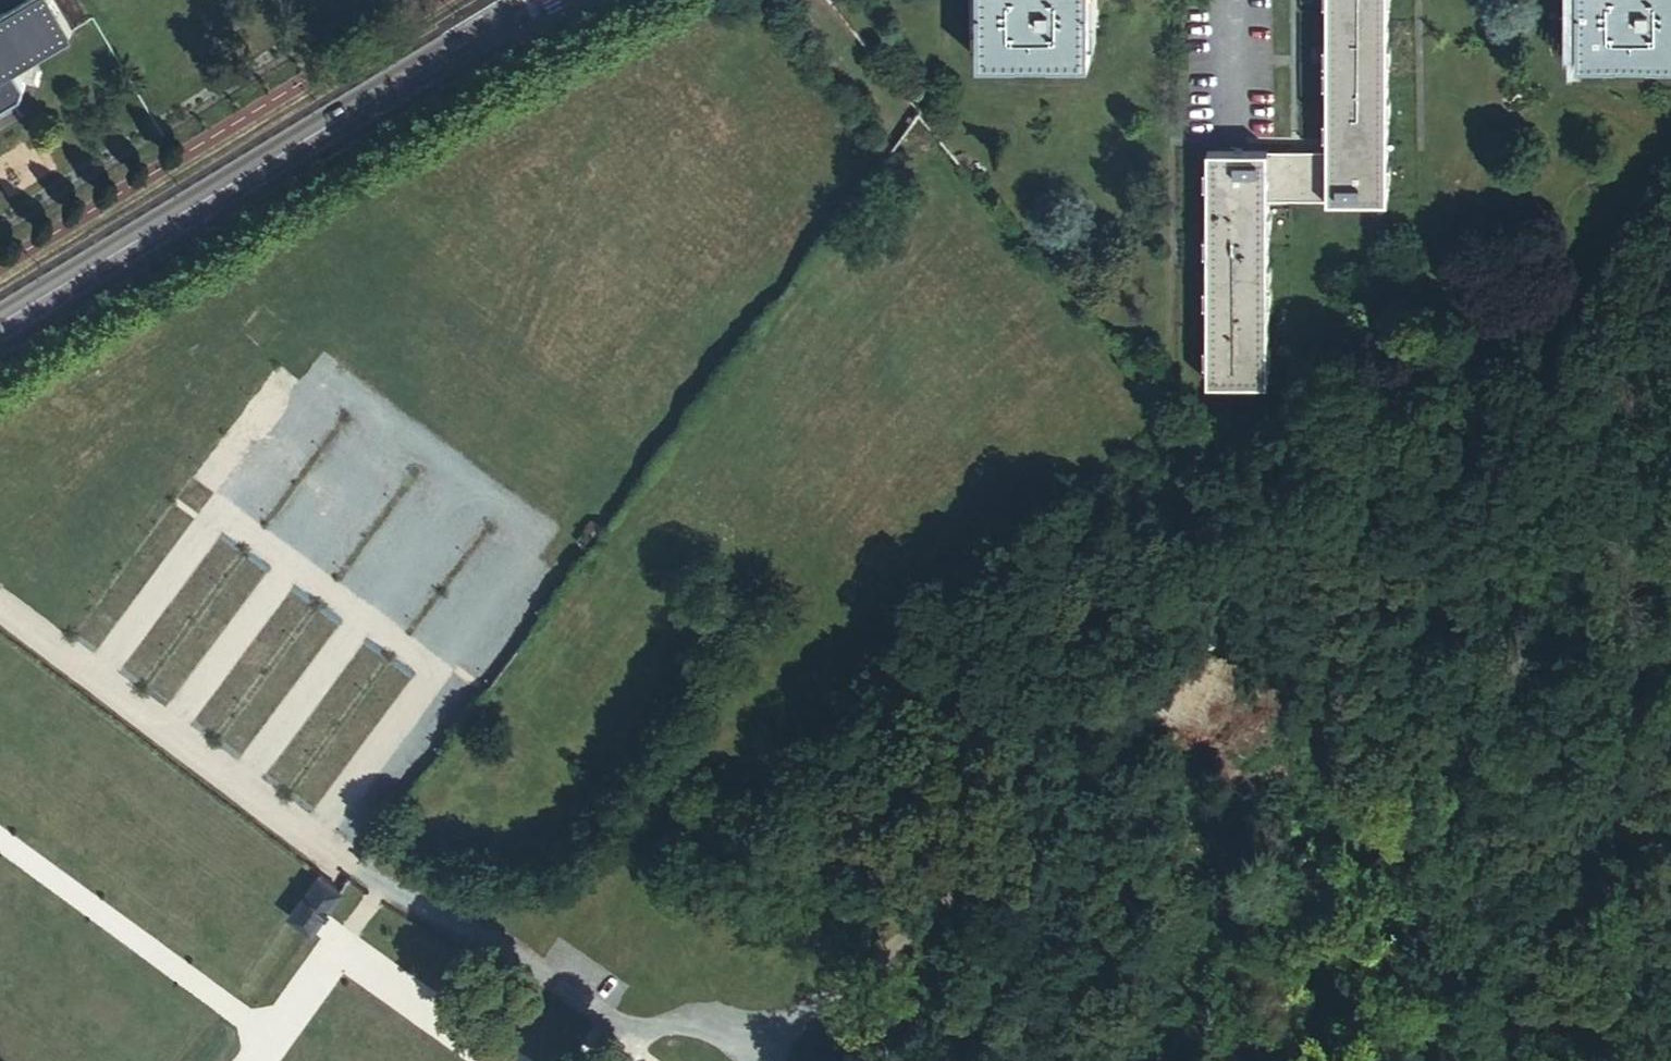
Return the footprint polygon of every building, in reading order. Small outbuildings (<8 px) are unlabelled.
[(77,31),(58,0),(25,0),(0,15),(0,78),(23,64),(77,31)] [(978,55),(1088,56),(1089,0),(980,0),(978,55)] [(1207,384),(1265,384),(1269,199),(1386,200),(1388,0),(1330,0),(1327,149),(1212,149),(1207,384)] [(1577,62),(1670,65),(1670,0),(1578,0),(1577,62)] [(23,64),(0,78),(0,113),(32,94),(34,83),(23,64)] [(345,892),(321,875),(292,914),(316,930),(345,892)]
